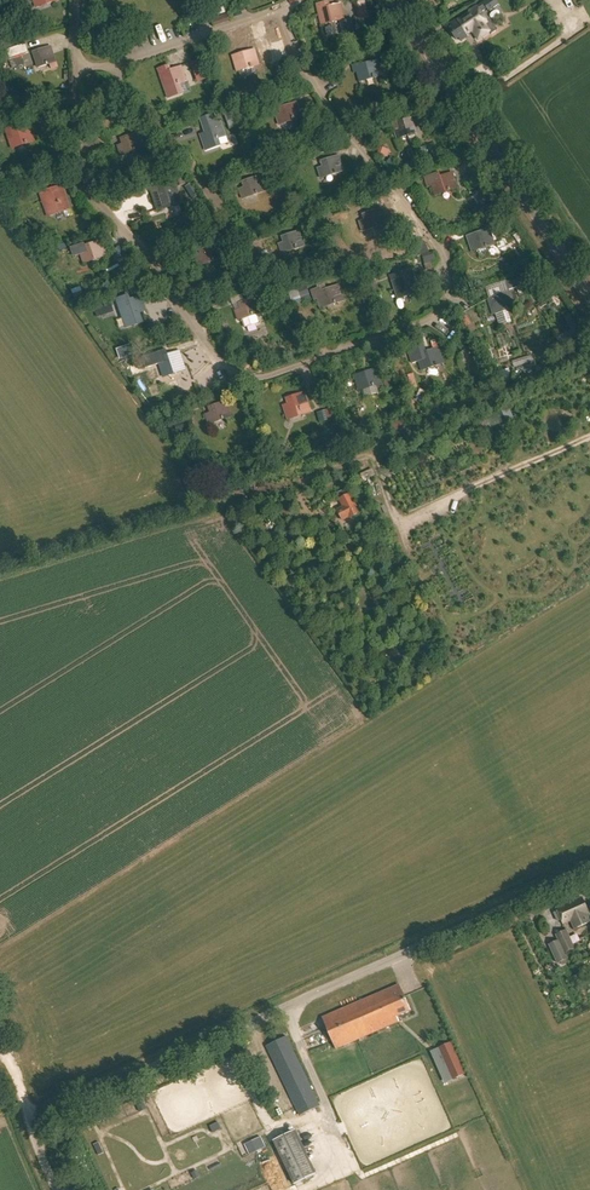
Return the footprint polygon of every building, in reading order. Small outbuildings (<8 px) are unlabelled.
[(36,9),(49,4),(48,0),(33,0),(36,9)] [(315,4),(318,14),(320,24),(343,19),(339,4),(331,6),(329,1),(315,4)] [(478,40),(491,32),(486,25),(488,24),(477,7),(450,25),(452,28),(449,30),(456,40),(459,38),(461,41),(467,37),(467,36),(473,32),(478,40)] [(368,12),(357,15),(358,21),(369,18),(368,12)] [(214,27),(228,26),(227,16),(213,17),(214,27)] [(266,46),(269,53),(278,51),(275,43),(266,46)] [(21,46),(6,51),(9,60),(13,58),(21,56),(28,53),(25,45),(21,46)] [(37,69),(54,62),(48,47),(31,53),(37,69)] [(236,71),(259,64),(254,49),(237,54),(238,59),(233,61),(236,71)] [(381,53),(383,62),(393,59),(391,50),(381,53)] [(13,58),(16,68),(24,65),(21,56),(13,58)] [(199,60),(191,63),(193,70),(201,67),(199,60)] [(354,73),(356,73),(358,81),(381,75),(377,60),(361,65),(360,63),(352,65),(354,73)] [(170,66),(158,70),(168,98),(183,93),(179,84),(186,81),(182,67),(172,70),(170,66)] [(94,90),(102,106),(114,100),(106,84),(94,90)] [(279,124),(301,117),(296,102),(280,107),(282,113),(276,115),(279,124)] [(232,109),(223,112),(226,121),(235,118),(232,109)] [(396,138),(419,131),(415,116),(399,121),(400,126),(394,128),(396,138)] [(203,144),(226,136),(220,120),(203,126),(205,132),(200,133),(203,144)] [(12,127),(5,129),(11,149),(36,142),(30,125),(13,130),(12,127)] [(120,156),(143,148),(138,133),(120,139),(122,144),(116,146),(120,156)] [(380,147),(378,154),(388,157),(390,150),(380,147)] [(320,178),(342,171),(337,155),(320,161),(321,166),(316,167),(320,178)] [(468,158),(460,161),(462,166),(463,169),(470,166),(469,164),(468,158)] [(427,188),(432,186),(435,195),(457,188),(452,173),(440,177),(439,172),(423,177),(427,188)] [(242,198),(264,191),(259,176),(242,181),(244,187),(239,189),(242,198)] [(185,177),(178,179),(180,186),(187,184),(185,177)] [(192,183),(185,187),(193,200),(200,196),(192,183)] [(41,197),(44,207),(47,217),(69,211),(61,185),(44,190),(46,196),(41,197)] [(159,210),(182,202),(177,187),(159,193),(161,198),(156,200),(159,210)] [(5,195),(8,204),(27,198),(24,189),(5,195)] [(362,231),(385,223),(379,207),(362,213),(364,219),(359,221),(362,231)] [(302,214),(299,222),(307,224),(309,216),(302,214)] [(472,252),(495,244),(490,229),(472,235),(474,240),(468,242),(472,252)] [(281,254),(303,246),(298,231),(281,236),(283,242),(277,243),(281,254)] [(74,257),(80,255),(83,265),(108,256),(102,240),(85,246),(84,243),(70,248),(74,257)] [(198,265),(221,257),(216,242),(199,247),(201,253),(195,255),(198,265)] [(65,243),(58,246),(60,252),(67,249),(65,243)] [(394,291),(418,283),(413,268),(395,273),(397,279),(391,281),(394,291)] [(525,277),(507,283),(509,290),(517,288),(519,294),(524,292),(522,286),(528,284),(529,286),(538,283),(534,271),(524,274),(525,277)] [(306,285),(297,288),(300,298),(309,295),(306,285)] [(339,285),(322,291),(321,287),(311,290),(313,300),(318,298),(321,308),(344,301),(339,285)] [(493,314),(516,306),(511,290),(492,296),(490,305),(493,314)] [(73,295),(75,301),(85,298),(82,292),(73,295)] [(123,318),(145,310),(139,295),(121,301),(123,306),(119,308),(123,318)] [(238,320),(260,312),(255,296),(237,301),(240,308),(235,310),(238,320)] [(277,301),(269,304),(271,310),(279,308),(277,301)] [(111,302),(98,306),(102,317),(107,315),(105,311),(113,309),(111,302)] [(553,352),(555,355),(561,351),(563,351),(562,349),(561,347),(558,342),(557,343),(550,347),(553,352)] [(439,346),(426,351),(424,345),(407,350),(411,362),(419,360),(423,371),(445,363),(439,346)] [(162,373),(184,366),(179,350),(162,356),(163,361),(158,363),(162,373)] [(141,366),(139,358),(133,360),(135,368),(141,366)] [(354,375),(356,380),(359,390),(382,383),(377,367),(354,375)] [(283,403),(286,413),(288,421),(311,413),(304,391),(287,397),(288,402),(283,403)] [(208,425),(231,417),(225,401),(208,407),(209,411),(204,413),(208,425)] [(514,418),(508,406),(501,409),(507,422),(514,418)] [(317,413),(320,422),(327,420),(324,411),(317,413)] [(397,424),(393,427),(398,433),(409,424),(401,415),(394,421),(397,424)] [(483,417),(476,420),(482,433),(489,430),(483,417)] [(177,433),(186,430),(183,421),(174,424),(177,433)] [(278,457),(287,461),(292,450),(283,446),(278,457)] [(359,512),(350,495),(341,499),(346,508),(339,511),(343,520),(359,512)] [(556,908),(561,919),(564,926),(571,922),(574,928),(589,921),(585,913),(588,912),(581,896),(556,908)] [(549,944),(557,963),(568,959),(566,953),(575,948),(566,929),(554,934),(557,940),(549,944)] [(352,1077),(356,1088),(333,1098),(347,1129),(431,1093),(417,1062),(370,1083),(365,1071),(376,1067),(362,1036),(400,1019),(398,1015),(411,1009),(399,983),(321,1016),(335,1048),(343,1044),(345,1050),(340,1052),(351,1077),(352,1077)] [(266,1044),(299,1115),(319,1105),(287,1035),(266,1044)] [(451,1042),(439,1048),(451,1075),(464,1070),(451,1042)] [(377,1128),(386,1152),(446,1130),(437,1106),(377,1128)] [(222,1129),(219,1122),(210,1126),(213,1133),(222,1129)] [(273,1141),(294,1185),(316,1174),(296,1130),(273,1141)] [(365,1140),(370,1146),(378,1140),(373,1134),(365,1140)] [(261,1137),(252,1141),(257,1152),(266,1148),(261,1137)]
